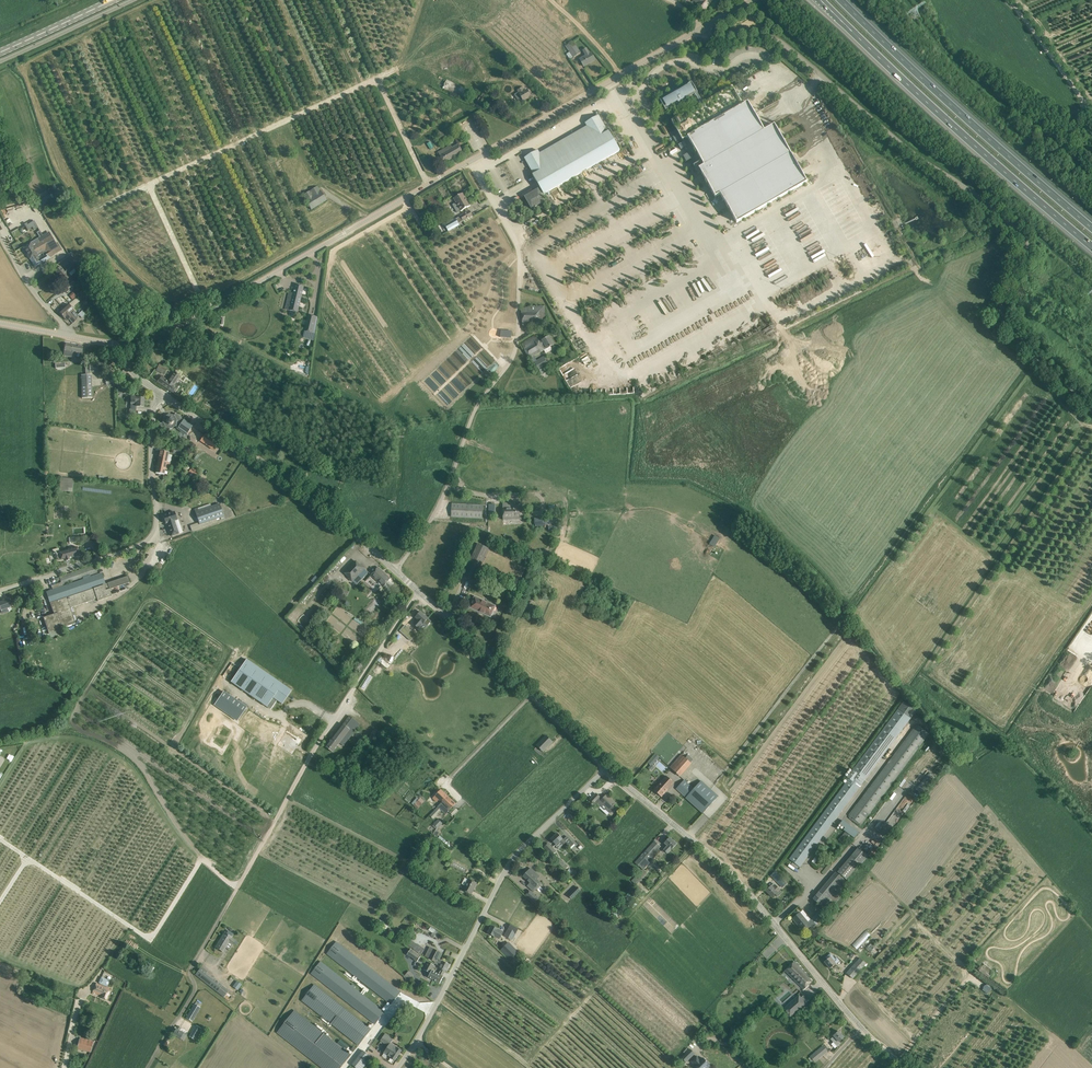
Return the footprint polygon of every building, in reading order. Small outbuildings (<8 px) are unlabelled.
[(698,4),(697,6),(705,11),(714,0),(693,0),(698,4)] [(567,54),(570,59),(573,57),(573,58),(581,52),(574,41),(571,43),(569,40),(564,43),(566,46),(570,52),(567,54)] [(591,52),(590,53),(587,48),(583,51),(585,55),(580,59),(581,62),(584,66),(595,60),(593,55),(591,52)] [(468,87),(470,83),(472,84),(474,79),(466,75),(463,81),(462,81),(461,83),(460,86),(447,79),(443,88),(468,100),(474,89),(470,87),(469,88),(468,87)] [(692,83),(660,101),(666,111),(672,108),(678,118),(672,121),(683,140),(688,137),(701,161),(693,166),(699,175),(702,173),(715,197),(720,194),(737,223),(807,182),(774,125),(764,131),(748,103),(743,105),(732,87),(697,107),(692,97),(698,93),(692,83)] [(482,105),(493,87),(488,84),(477,102),(482,105)] [(531,96),(528,91),(527,90),(524,91),(522,87),(517,90),(523,101),(531,96)] [(541,195),(543,193),(544,194),(620,150),(609,131),(608,132),(599,115),(585,123),(587,126),(540,153),(538,150),(524,158),(533,174),(533,175),(541,189),(538,191),(538,190),(528,195),(527,200),(530,206),(535,207),(542,203),(543,198),(541,195)] [(463,152),(460,148),(458,144),(452,147),(451,144),(438,152),(444,163),(463,152)] [(694,158),(690,152),(683,156),(687,162),(694,158)] [(318,186),(303,196),(311,209),(326,200),(318,186)] [(463,193),(454,198),(456,203),(454,204),(459,212),(465,209),(466,212),(469,211),(467,208),(471,206),(463,193)] [(42,199),(45,204),(53,198),(50,194),(42,199)] [(788,213),(801,239),(812,233),(807,224),(810,222),(806,214),(805,215),(798,202),(785,209),(788,213)] [(469,211),(466,212),(460,216),(461,216),(456,219),(456,218),(444,224),(448,231),(460,225),(459,224),(463,221),(464,221),(473,216),(470,210),(469,211)] [(27,223),(25,225),(28,230),(32,228),(34,230),(38,227),(34,221),(28,225),(27,223)] [(814,233),(803,241),(807,247),(819,239),(814,233)] [(58,242),(56,243),(52,236),(33,247),(31,242),(23,247),(30,259),(31,259),(32,262),(32,263),(33,262),(33,263),(33,264),(35,266),(50,258),(49,257),(53,254),(61,249),(58,242)] [(767,260),(764,261),(767,267),(780,262),(778,256),(767,260)] [(64,282),(69,278),(71,276),(68,273),(76,267),(73,263),(66,268),(65,267),(63,269),(60,267),(55,271),(64,282)] [(85,285),(88,284),(84,277),(81,274),(63,290),(65,292),(81,279),(85,285)] [(285,309),(298,312),(304,287),(296,285),(294,294),(289,293),(285,309)] [(82,311),(77,315),(68,304),(64,308),(75,321),(77,319),(77,318),(80,316),(82,318),(86,315),(82,311)] [(523,327),(546,325),(545,306),(521,308),(523,327)] [(73,323),(75,321),(64,308),(59,312),(65,318),(67,321),(69,319),(73,323)] [(305,331),(313,333),(317,317),(309,315),(305,331)] [(512,331),(501,330),(500,337),(511,338),(512,331)] [(553,350),(551,346),(554,345),(549,336),(542,340),(539,342),(536,335),(521,344),(530,359),(531,358),(534,362),(535,362),(539,370),(548,365),(544,357),(537,361),(534,356),(544,350),(546,354),(553,350)] [(82,353),(83,347),(66,343),(65,350),(64,356),(72,357),(72,356),(81,357),(82,353)] [(164,374),(167,368),(159,364),(156,370),(164,374)] [(92,374),(91,374),(90,367),(85,367),(86,375),(82,375),(82,398),(92,398),(92,374)] [(174,393),(177,389),(178,387),(174,385),(180,377),(174,372),(168,380),(166,378),(161,375),(157,382),(174,393)] [(137,397),(131,397),(130,409),(129,409),(129,414),(136,415),(136,407),(144,407),(144,398),(137,398),(137,397)] [(160,423),(159,426),(169,431),(170,429),(171,429),(176,426),(178,428),(180,424),(183,420),(181,418),(182,418),(176,414),(174,416),(173,418),(172,418),(171,417),(170,417),(169,417),(168,418),(167,418),(167,419),(166,419),(166,420),(166,421),(165,421),(165,422),(166,423),(163,423),(160,423)] [(180,424),(175,433),(184,439),(193,426),(183,420),(180,424)] [(205,434),(201,440),(210,446),(209,447),(213,450),(218,443),(205,434)] [(181,455),(182,449),(180,449),(180,447),(174,446),(173,454),(181,455)] [(169,452),(166,452),(160,451),(158,462),(164,463),(163,465),(166,466),(166,465),(170,466),(171,463),(167,462),(169,452)] [(169,471),(170,466),(166,465),(166,466),(163,465),(164,463),(158,462),(156,473),(164,475),(165,470),(169,471)] [(198,474),(191,469),(188,473),(188,474),(195,478),(198,474)] [(265,479),(253,471),(248,479),(260,488),(265,479)] [(73,492),(75,479),(62,476),(60,490),(73,492)] [(482,518),(483,505),(452,503),(451,517),(482,518)] [(503,509),(503,520),(521,520),(521,505),(518,505),(518,507),(516,507),(516,503),(513,503),(503,503),(503,509)] [(220,504),(195,512),(199,525),(224,516),(220,504)] [(174,512),(163,516),(166,524),(167,523),(171,536),(179,534),(174,521),(177,520),(174,512)] [(534,518),(535,523),(532,523),(533,527),(562,523),(561,514),(534,518)] [(714,534),(709,543),(714,547),(720,538),(714,534)] [(474,581),(488,548),(478,544),(463,576),(474,581)] [(79,556),(78,550),(77,547),(59,552),(55,553),(56,558),(57,559),(58,560),(59,560),(60,561),(62,560),(66,559),(66,561),(70,560),(69,558),(79,556)] [(352,582),(361,572),(365,568),(361,564),(360,565),(356,561),(345,573),(349,577),(348,578),(352,582)] [(130,582),(130,581),(128,576),(105,584),(102,573),(90,577),(89,575),(97,572),(95,565),(59,577),(61,582),(51,586),(53,590),(46,592),(48,597),(50,603),(54,602),(57,613),(43,618),(48,633),(76,623),(71,608),(97,599),(98,601),(112,597),(110,589),(130,582)] [(384,586),(387,583),(391,579),(378,567),(374,571),(371,575),(384,586)] [(496,606),(491,604),(474,597),(475,597),(470,607),(491,617),(495,606),(495,607),(496,606)] [(0,602),(0,608),(0,610),(1,610),(2,614),(9,612),(7,607),(11,606),(9,599),(0,602)] [(427,626),(431,621),(421,612),(416,617),(418,619),(413,624),(419,629),(424,623),(427,626)] [(416,635),(412,632),(405,625),(400,631),(406,636),(411,641),(416,635)] [(291,690),(247,659),(231,682),(266,706),(273,697),(282,704),(291,690)] [(224,691),(214,705),(237,721),(247,707),(224,691)] [(847,781),(789,859),(800,867),(910,717),(915,711),(915,710),(913,708),(903,701),(898,708),(845,779),(847,781)] [(332,738),(326,747),(333,752),(340,743),(344,746),(361,724),(350,716),(343,724),(332,738)] [(928,733),(916,724),(849,815),(854,819),(853,820),(860,826),(928,733)] [(543,751),(549,746),(552,742),(546,736),(537,745),(543,751)] [(287,740),(283,737),(279,743),(283,745),(281,747),(289,752),(290,751),(292,753),(297,745),(294,744),(296,741),(289,737),(287,740)] [(649,766),(653,769),(655,767),(652,765),(659,757),(655,754),(648,763),(651,765),(649,766)] [(681,754),(670,767),(674,771),(686,758),(681,754)] [(917,788),(922,793),(942,773),(937,768),(917,788)] [(662,797),(674,783),(666,776),(654,790),(662,797)] [(684,780),(676,789),(682,794),(685,797),(703,812),(711,804),(716,797),(718,796),(710,788),(701,781),(694,789),(684,780)] [(902,802),(909,806),(909,808),(912,810),(920,795),(909,789),(902,802)] [(442,802),(448,796),(441,790),(433,798),(437,802),(439,800),(442,802)] [(596,794),(590,800),(594,803),(595,802),(597,804),(600,801),(601,801),(602,799),(600,797),(596,794)] [(602,799),(601,801),(609,809),(609,813),(613,813),(616,809),(613,806),(614,805),(616,803),(607,794),(602,799)] [(442,802),(438,806),(442,811),(441,811),(445,815),(456,804),(448,796),(442,802)] [(418,809),(422,804),(418,800),(414,805),(418,809)] [(454,807),(449,812),(453,816),(458,810),(454,807)] [(435,828),(436,828),(436,829),(438,828),(442,823),(444,821),(441,818),(440,820),(438,819),(434,824),(434,825),(432,826),(434,828),(435,828)] [(840,827),(857,837),(861,831),(844,821),(840,827)] [(845,831),(839,839),(844,843),(850,834),(845,831)] [(562,839),(561,837),(557,833),(551,839),(556,845),(560,841),(563,845),(565,843),(570,848),(574,844),(567,836),(563,840),(562,839)] [(671,849),(672,847),(676,843),(670,838),(665,843),(668,846),(664,850),(667,853),(671,849)] [(658,853),(661,851),(659,849),(661,847),(654,841),(635,861),(642,868),(642,867),(646,871),(649,867),(648,866),(650,863),(648,861),(649,860),(650,861),(653,857),(654,858),(656,856),(654,854),(657,852),(658,853)] [(548,843),(544,847),(552,855),(556,851),(548,843)] [(868,857),(858,848),(838,872),(847,880),(861,863),(862,864),(868,857)] [(568,866),(559,857),(556,860),(565,869),(568,866)] [(452,861),(450,865),(465,873),(468,869),(452,861)] [(832,867),(828,864),(822,873),(825,875),(832,867)] [(531,868),(523,876),(530,883),(527,886),(534,892),(542,883),(537,879),(540,876),(531,868)] [(647,872),(643,869),(632,881),(633,881),(632,882),(634,884),(634,883),(636,884),(647,872)] [(771,876),(782,887),(786,883),(775,871),(771,876)] [(828,912),(851,885),(836,872),(813,899),(828,912)] [(469,879),(469,880),(465,878),(462,884),(465,886),(462,890),(471,894),(477,883),(469,879)] [(772,897),(776,893),(780,889),(776,885),(773,887),(771,886),(766,891),(772,897)] [(579,892),(575,888),(568,896),(572,899),(579,892)] [(539,898),(530,890),(526,894),(535,903),(539,898)] [(800,912),(793,918),(802,929),(804,927),(807,929),(810,926),(812,928),(816,925),(811,919),(808,922),(800,912)] [(818,913),(811,919),(816,925),(823,918),(818,913)] [(498,929),(492,926),(488,933),(495,936),(500,939),(503,932),(498,929)] [(508,930),(504,936),(513,940),(516,934),(508,930)] [(866,931),(853,945),(857,950),(871,935),(866,931)] [(232,937),(225,933),(216,947),(223,951),(229,942),(233,944),(235,940),(231,938),(232,937)] [(401,992),(397,989),(336,941),(327,954),(357,978),(356,979),(359,982),(361,980),(391,1004),(401,992)] [(508,943),(501,950),(510,959),(517,953),(508,943)] [(425,949),(417,944),(414,949),(421,954),(425,949)] [(867,950),(872,952),(875,947),(870,944),(867,950)] [(441,952),(434,949),(430,947),(425,956),(429,958),(429,959),(435,962),(434,963),(438,965),(437,966),(439,967),(439,968),(446,972),(450,964),(437,958),(441,952)] [(421,956),(411,949),(407,955),(417,962),(421,956)] [(837,958),(835,959),(831,954),(826,957),(827,959),(824,962),(830,969),(836,964),(839,961),(837,958)] [(852,979),(865,964),(866,966),(868,964),(860,958),(846,973),(852,979)] [(375,1024),(385,1012),(354,988),(356,986),(352,984),(351,985),(321,961),(311,974),(375,1024)] [(800,968),(795,961),(785,970),(804,989),(812,981),(806,975),(807,975),(800,968)] [(443,976),(432,970),(435,965),(428,962),(424,970),(430,973),(428,977),(440,983),(443,976)] [(984,964),(979,970),(989,979),(994,971),(984,964)] [(208,972),(201,967),(195,975),(224,997),(229,991),(222,985),(207,973),(208,972)] [(414,975),(409,971),(404,977),(409,981),(414,975)] [(110,981),(101,977),(99,983),(108,986),(110,981)] [(237,981),(233,987),(238,990),(242,985),(237,981)] [(106,999),(111,988),(105,986),(105,987),(97,983),(93,991),(101,995),(100,997),(106,999)] [(315,984),(302,1001),(327,1021),(326,1022),(328,1024),(329,1022),(359,1045),(372,1029),(315,984)] [(806,1003),(799,995),(782,1009),(790,1018),(806,1003)] [(194,1004),(186,1018),(192,1021),(200,1007),(194,1004)] [(295,1010),(277,1032),(322,1067),(341,1067),(351,1055),(295,1010)] [(176,1029),(173,1034),(177,1037),(180,1038),(184,1040),(187,1035),(183,1033),(179,1030),(181,1027),(178,1026),(176,1029)] [(393,1039),(387,1035),(390,1030),(387,1028),(384,1033),(385,1034),(381,1040),(389,1045),(384,1052),(391,1057),(395,1061),(402,1050),(396,1046),(396,1045),(395,1046),(391,1043),(393,1039)] [(831,1039),(833,1042),(837,1046),(841,1043),(839,1042),(844,1037),(839,1031),(833,1036),(834,1036),(831,1039)] [(80,1040),(77,1048),(90,1052),(93,1043),(80,1040)] [(823,1046),(810,1056),(815,1062),(827,1051),(823,1046)] [(690,1048),(681,1057),(686,1062),(695,1053),(690,1048)] [(352,1064),(357,1067),(364,1067),(372,1058),(363,1050),(352,1064)] [(691,1061),(694,1065),(697,1067),(707,1067),(711,1065),(703,1057),(700,1059),(697,1055),(691,1061)]
